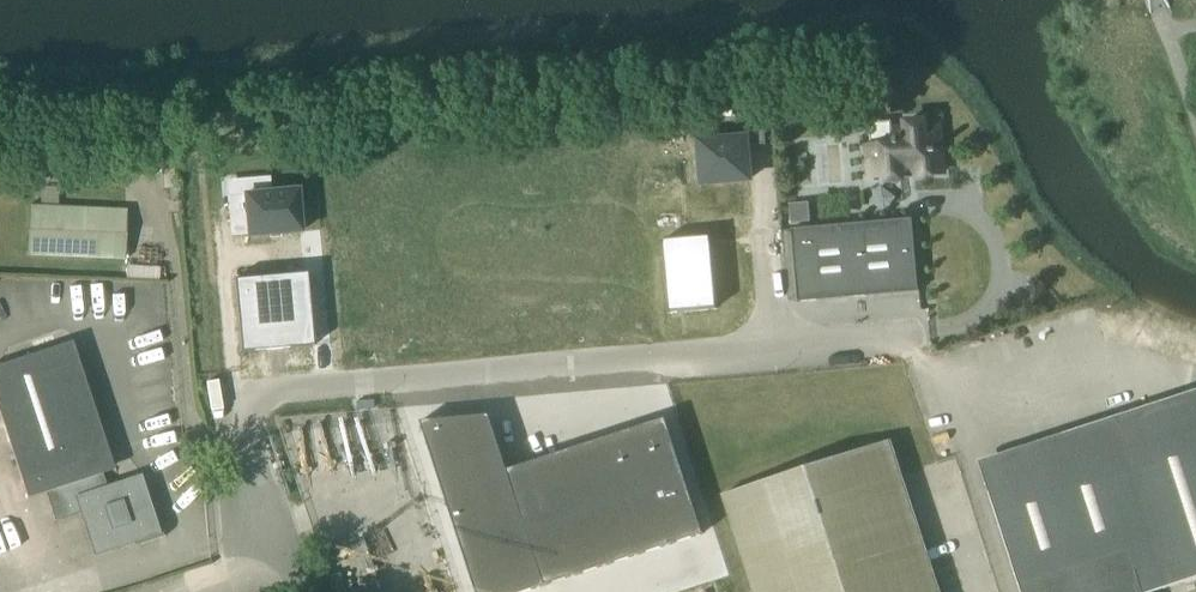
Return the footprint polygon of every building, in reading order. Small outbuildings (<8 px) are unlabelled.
[(907,122),(907,124),(894,125),(895,138),(882,139),(882,142),(865,143),(868,179),(886,177),(886,183),(911,181),(912,178),(911,177),(950,174),(945,121),(934,121),(934,120),(907,122)] [(745,137),(702,140),(704,177),(747,174),(745,145),(763,144),(762,129),(745,130),(745,137)] [(862,186),(859,137),(818,139),(821,188),(862,186)] [(299,195),(232,202),(235,230),(252,228),(253,241),(303,236),(299,195)] [(125,261),(127,209),(29,205),(26,257),(125,261)] [(920,292),(913,219),(792,230),(799,303),(920,292)] [(709,236),(661,241),(667,314),(716,309),(709,236)] [(306,273),(233,280),(239,353),(313,346),(306,273)] [(124,307),(166,305),(166,301),(179,301),(178,281),(123,283),(124,307)] [(102,474),(115,470),(72,342),(0,365),(0,417),(27,499),(45,493),(55,522),(82,513),(96,554),(134,541),(136,546),(163,536),(154,509),(150,510),(139,478),(107,489),(102,474)] [(186,393),(156,395),(160,439),(171,438),(173,470),(177,469),(179,489),(207,487),(206,471),(192,472),(186,393)] [(491,413),(417,408),(431,450),(477,591),(524,591),(705,533),(667,416),(509,467),(491,413)] [(1195,578),(1195,425),(988,493),(1020,591),(1154,591),(1195,578)] [(890,441),(720,496),(752,591),(939,591),(890,441)]
